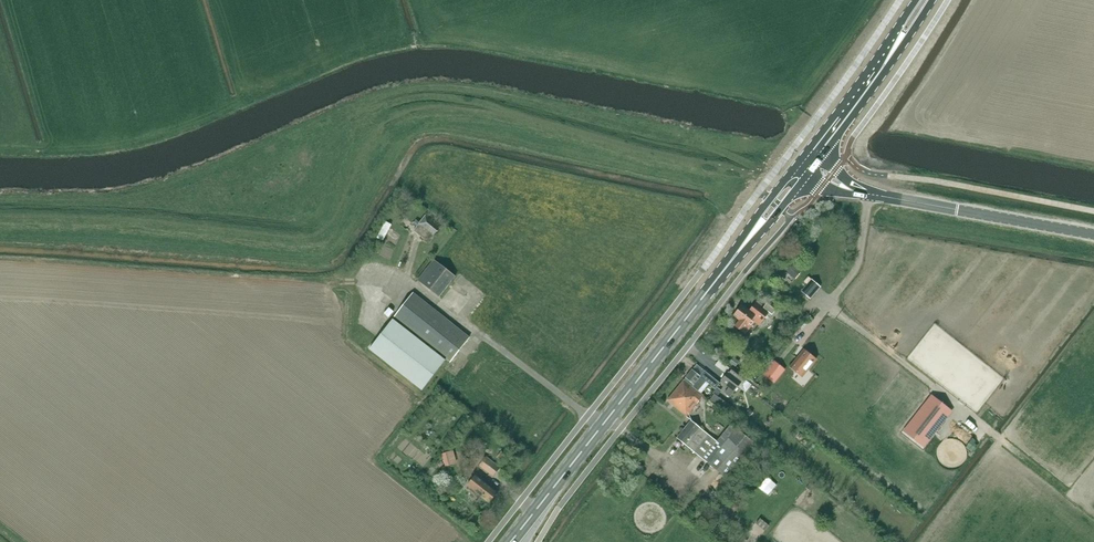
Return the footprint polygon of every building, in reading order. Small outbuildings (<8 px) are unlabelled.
[(416,220),(413,225),(416,228),(414,230),(429,242),(440,227),(426,216),(420,223),(416,220)] [(383,227),(376,239),(382,243),(389,231),(383,227)] [(434,260),(418,281),(440,297),(456,277),(434,260)] [(786,260),(782,265),(787,269),(785,272),(795,280),(801,272),(791,264),(786,260)] [(812,280),(802,292),(811,300),(821,288),(812,280)] [(413,293),(394,318),(450,362),(470,338),(413,293)] [(742,306),(734,316),(739,320),(734,327),(746,335),(755,323),(759,327),(769,315),(758,307),(760,305),(757,302),(750,312),(742,306)] [(393,319),(369,349),(422,391),(445,361),(393,319)] [(816,360),(804,350),(791,367),(802,377),(816,360)] [(734,357),(729,363),(735,367),(740,361),(734,357)] [(775,361),(764,375),(774,383),(786,370),(775,361)] [(729,373),(721,383),(729,389),(725,394),(730,398),(741,384),(743,385),(747,379),(733,368),(729,374),(729,373)] [(692,371),(684,381),(702,395),(709,385),(716,390),(721,385),(705,372),(700,378),(692,371)] [(704,397),(684,381),(668,402),(688,417),(704,397)] [(715,395),(711,400),(729,414),(733,408),(722,400),(715,395)] [(932,396),(905,431),(924,446),(951,411),(932,396)] [(785,412),(792,418),(796,413),(789,407),(785,412)] [(691,420),(677,438),(716,471),(726,479),(756,444),(731,424),(717,441),(691,420)] [(450,452),(443,454),(446,467),(454,465),(450,452)] [(485,456),(479,465),(493,476),(500,467),(485,456)] [(475,475),(467,486),(489,502),(497,491),(475,475)]
